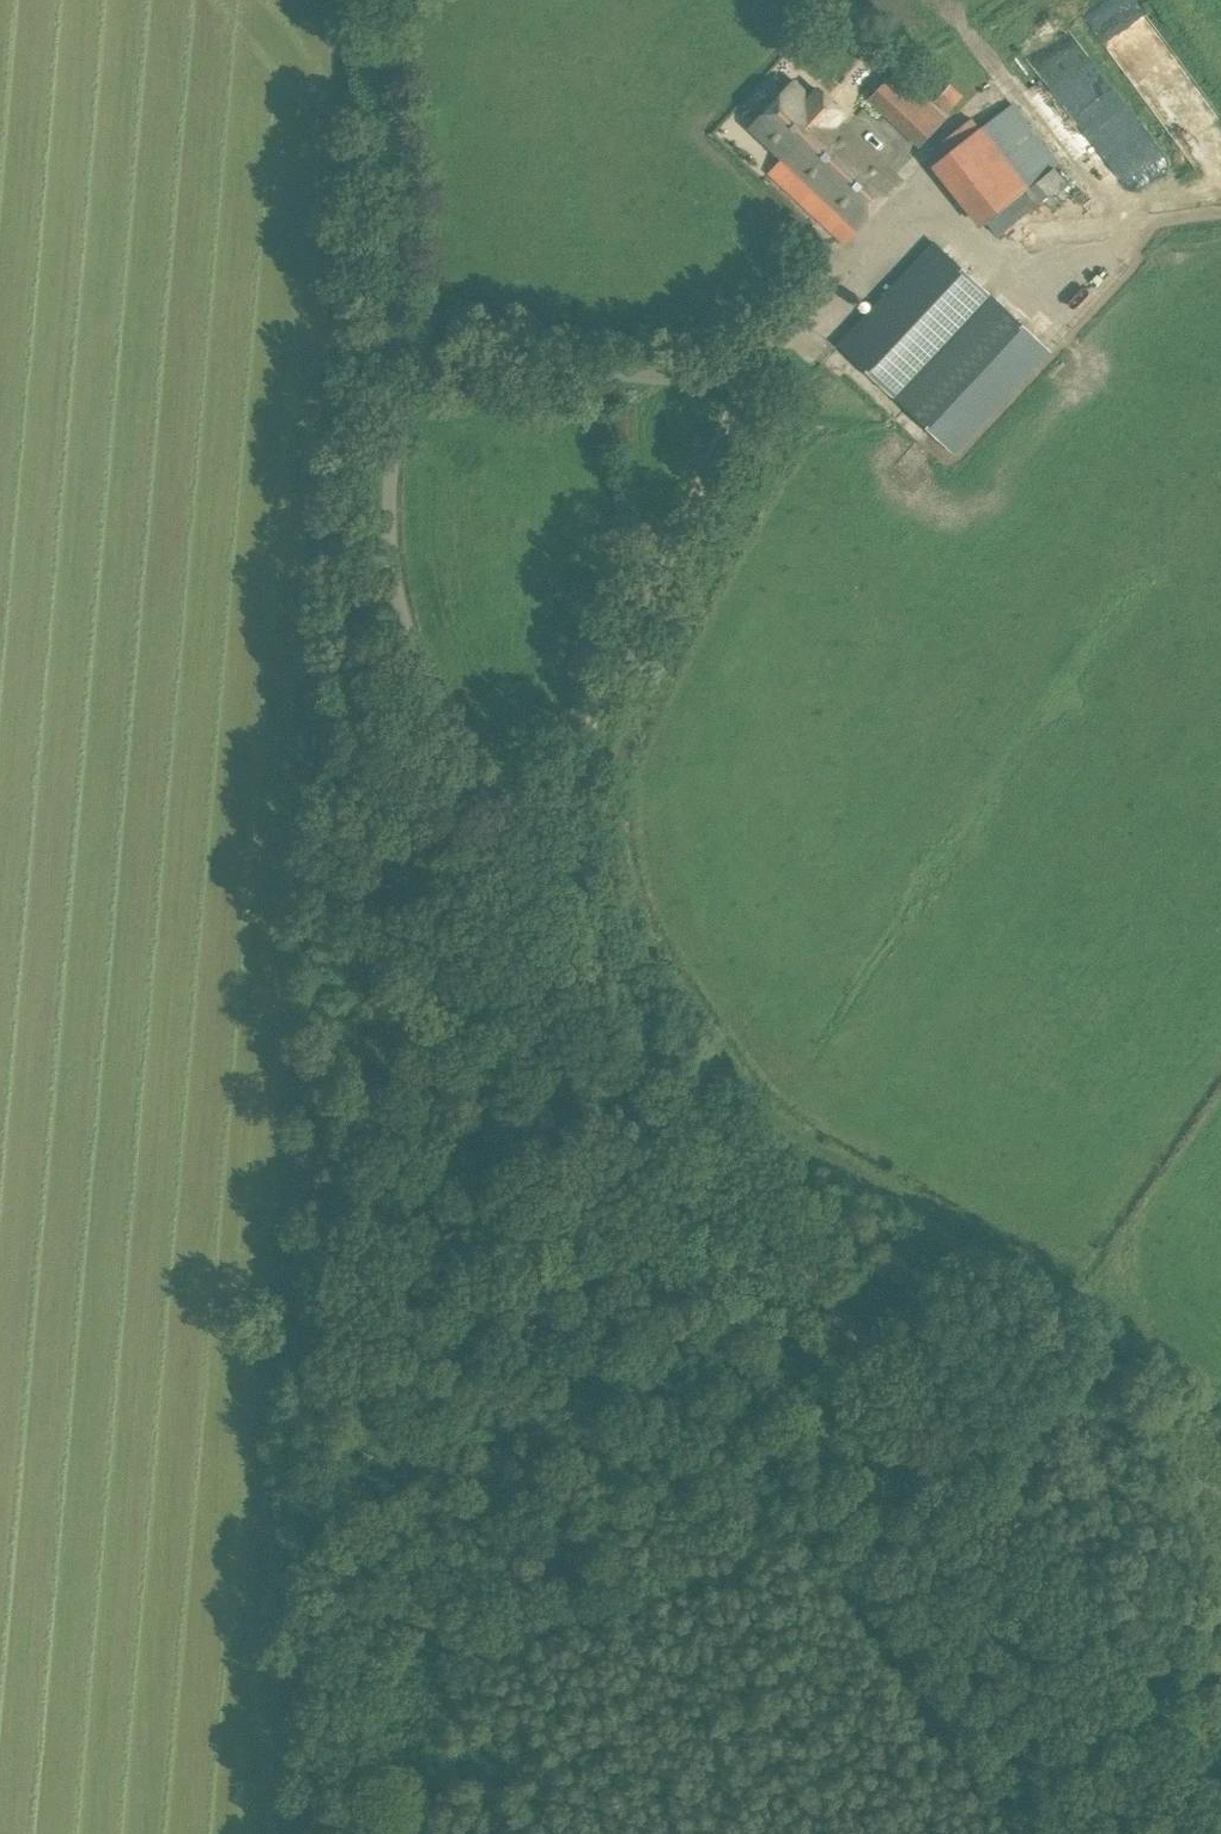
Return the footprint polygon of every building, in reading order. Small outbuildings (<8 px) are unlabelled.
[(896,73),(870,100),(920,146),(947,118),(896,73)] [(843,243),(901,180),(839,122),(845,116),(817,89),(810,96),(795,82),(753,129),(785,158),(769,175),(843,243)] [(979,131),(971,120),(932,152),(940,162),(979,131)] [(840,345),(899,399),(992,297),(934,244),(840,345)] [(899,399),(955,452),(1049,351),(992,297),(899,399)]
